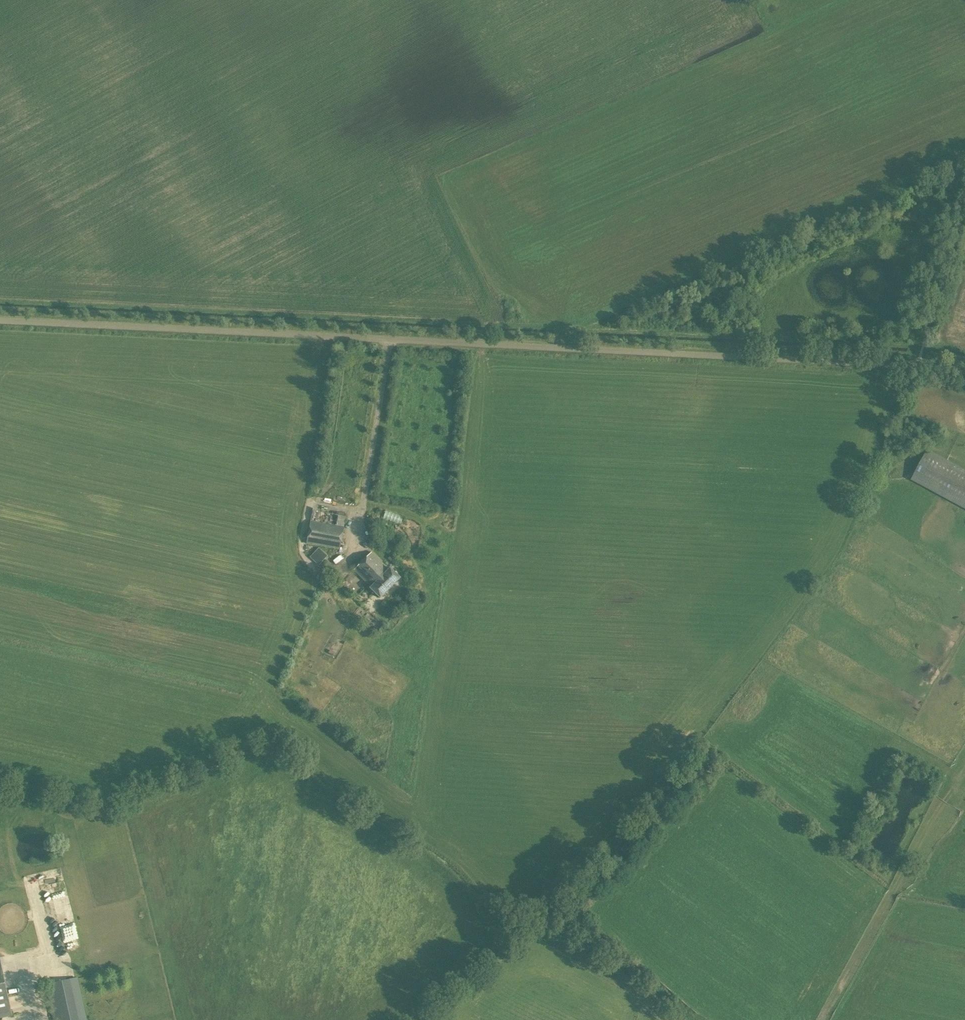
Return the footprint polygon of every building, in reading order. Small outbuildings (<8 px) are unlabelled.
[(927,450),(911,480),(964,509),(964,470),(927,450)] [(385,509),(382,517),(399,524),(402,516),(385,509)] [(343,528),(346,517),(338,515),(336,526),(343,528)] [(340,549),(344,528),(343,528),(336,526),(311,521),(307,543),(340,549)] [(319,548),(310,557),(318,565),(328,556),(319,548)] [(396,571),(394,573),(389,568),(388,569),(371,552),(371,553),(354,570),(370,587),(369,589),(379,600),(399,580),(400,579),(398,577),(400,576),(396,571)] [(0,960),(0,1018),(12,1016),(0,960)] [(54,1019),(87,1019),(78,978),(47,986),(54,1019)]
